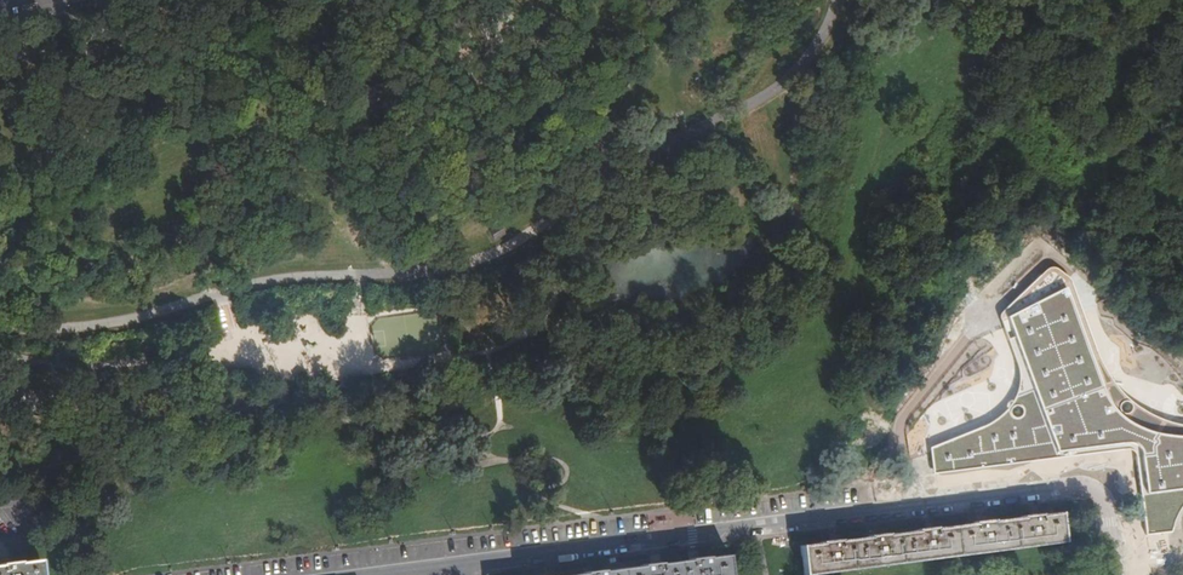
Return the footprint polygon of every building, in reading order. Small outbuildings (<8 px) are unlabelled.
[(28,401),(25,413),(60,423),(64,411),(28,401)] [(1061,515),(1035,518),(985,524),(930,531),(884,537),(829,543),(801,547),(805,574),(819,574),(1064,545),(1061,515)] [(728,556),(702,559),(659,565),(600,572),(577,574),(731,574),(728,556)] [(40,560),(0,565),(0,574),(41,574),(40,560)]
